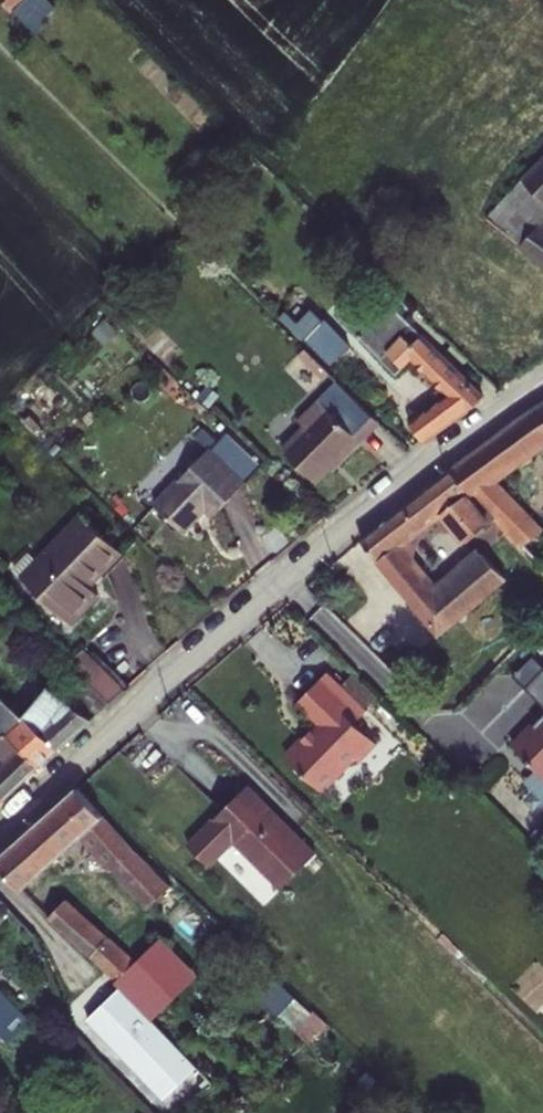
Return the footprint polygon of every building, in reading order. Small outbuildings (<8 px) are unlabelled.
[(11,1),(6,8),(14,16),(30,0),(10,0),(11,1)] [(525,182),(489,221),(507,236),(542,265),(542,231),(538,227),(542,221),(542,164),(525,182)] [(427,448),(488,399),(420,338),(410,346),(400,337),(379,360),(396,382),(411,365),(449,400),(413,427),(424,443),(427,448)] [(343,389),(312,358),(306,365),(332,393),(322,402),(330,410),(336,403),(332,399),(343,389)] [(319,485),(379,424),(343,389),(332,399),(336,403),(330,410),(322,402),(300,424),(308,432),(288,453),(319,485)] [(534,415),(542,427),(542,409),(534,415)] [(513,470),(542,448),(542,427),(534,415),(515,427),(494,443),(513,470)] [(215,519),(247,486),(245,482),(260,464),(228,433),(210,451),(207,448),(155,505),(186,534),(207,511),(215,519)] [(474,458),(495,482),(513,470),(494,443),(474,458)] [(453,474),(497,520),(522,547),(542,531),(542,530),(495,482),(474,458),(453,474)] [(407,595),(427,578),(402,548),(440,519),(466,546),(497,520),(453,474),(362,541),(407,595)] [(30,555),(16,572),(74,628),(102,599),(91,590),(124,556),(84,517),(40,563),(30,555)] [(439,592),(419,609),(441,636),(509,580),(487,557),(441,594),(439,592)] [(427,578),(407,595),(419,609),(439,592),(427,578)] [(515,678),(527,690),(542,674),(542,659),(539,654),(515,678)] [(78,677),(83,682),(110,707),(126,692),(93,660),(78,677)] [(370,709),(330,670),(301,700),(324,722),(308,738),(305,736),(288,754),(324,788),(357,755),(364,755),(378,741),(358,721),(370,709)] [(527,690),(542,706),(542,674),(527,690)] [(83,682),(67,702),(94,723),(110,707),(83,682)] [(50,689),(27,719),(62,753),(94,723),(67,702),(50,689)] [(7,737),(43,770),(62,753),(27,719),(0,694),(0,730),(7,737)] [(515,748),(542,776),(542,719),(515,748)] [(8,803),(24,788),(43,770),(7,737),(0,730),(0,795),(8,803)] [(295,833),(249,787),(190,845),(211,866),(235,841),(283,889),(303,870),(281,847),(295,833)] [(0,861),(0,867),(23,892),(83,840),(152,909),(155,906),(174,888),(140,856),(81,789),(0,861)] [(8,803),(0,795),(0,810),(8,803)] [(281,847),(303,870),(317,855),(295,833),(281,847)] [(68,902),(51,920),(117,983),(135,965),(68,902)] [(198,976),(159,940),(135,965),(117,983),(156,1019),(198,976)] [(300,997),(289,987),(272,1005),(282,1015),(297,1000),(300,997)] [(13,1045),(32,1024),(0,992),(0,1033),(13,1045)] [(174,1112),(179,1112),(216,1089),(168,1040),(120,992),(89,1024),(174,1112)] [(313,1016),(297,1000),(282,1015),(299,1031),(313,1016)] [(237,1019),(225,1031),(235,1040),(246,1027),(237,1019)]
